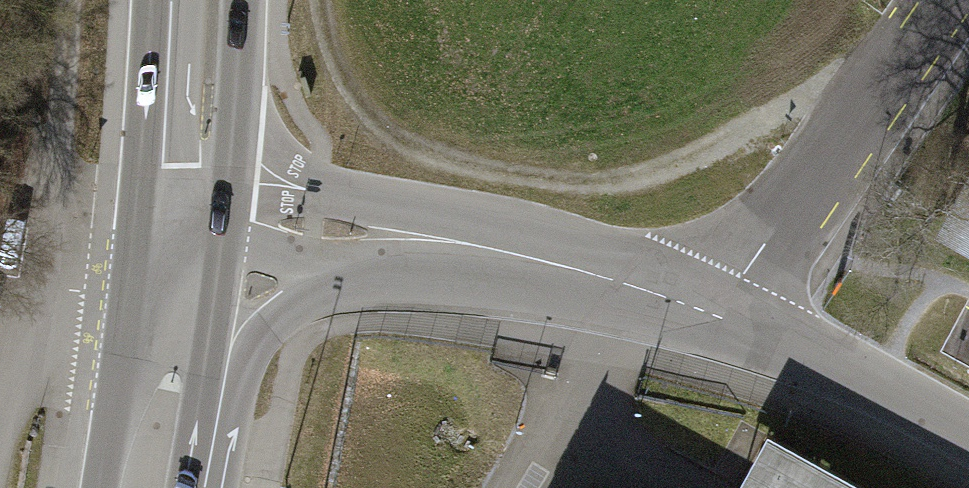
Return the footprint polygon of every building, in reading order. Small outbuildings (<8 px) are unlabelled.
[(939,239),(968,255),(968,185),(939,239)] [(775,442),(750,487),(858,487),(775,442)]
